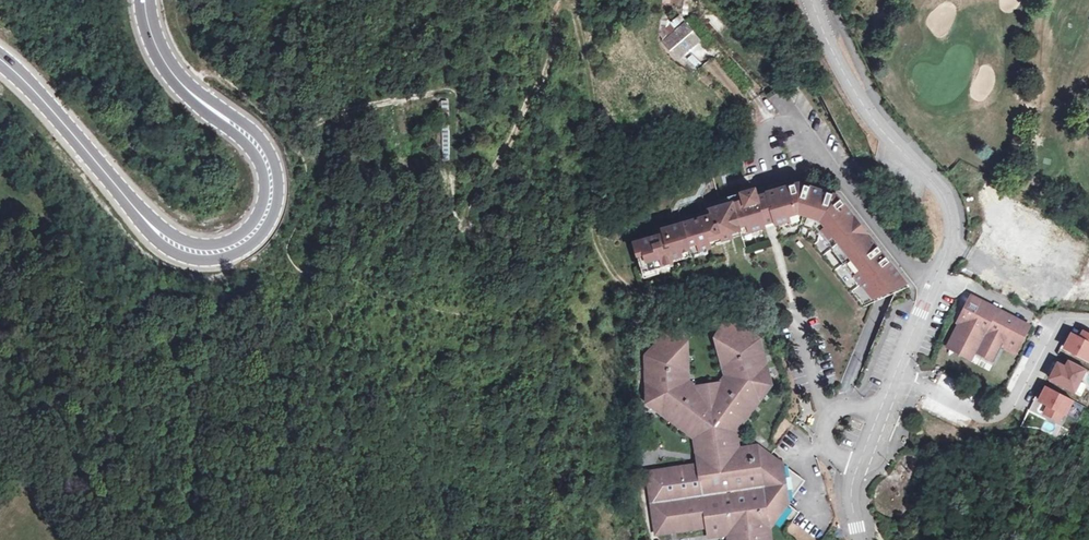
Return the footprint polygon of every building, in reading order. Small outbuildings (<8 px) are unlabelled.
[(666,25),(671,32),(660,41),(675,60),(696,42),(677,17),(666,25)] [(700,67),(704,64),(692,51),(688,55),(700,67)] [(855,274),(873,296),(888,284),(889,285),(901,275),(834,195),(795,184),(763,194),(764,195),(754,198),(751,191),(738,195),(740,201),(706,213),(708,218),(660,233),(662,238),(632,248),(640,272),(647,270),(649,276),(663,271),(662,269),(671,266),(670,263),(680,259),(679,256),(697,250),(698,254),(709,250),(705,239),(717,235),(720,243),(730,239),(729,235),(738,232),(738,231),(745,228),(747,233),(762,229),(761,225),(772,221),(774,225),(787,221),(785,214),(794,211),(796,218),(803,215),(810,218),(809,222),(818,225),(822,229),(821,230),(828,238),(831,235),(843,248),(839,251),(857,273),(855,274)] [(928,252),(918,244),(914,250),(923,257),(928,252)] [(992,310),(971,298),(967,305),(987,318),(992,310)] [(991,366),(994,360),(1000,348),(1013,355),(1026,329),(992,310),(987,318),(967,305),(943,348),(969,363),(974,356),(991,366)] [(215,323),(205,313),(197,319),(208,330),(215,323)] [(730,538),(730,539),(772,539),(771,533),(790,509),(784,468),(761,450),(741,452),(738,434),(774,386),(761,343),(728,323),(719,341),(728,379),(722,387),(699,391),(690,384),(689,347),(674,333),(648,360),(650,407),(696,441),(698,470),(649,478),(658,539),(709,532),(719,530),(730,538)] [(1083,328),(1080,335),(1072,330),(1063,347),(1088,361),(1088,331),(1083,328)] [(1088,370),(1088,368),(1069,358),(1065,365),(1058,361),(1048,380),(1077,394),(1088,370)] [(1046,387),(1040,400),(1049,404),(1045,414),(1062,422),(1065,415),(1067,416),(1075,399),(1046,387)] [(911,412),(907,422),(913,424),(917,414),(911,412)] [(808,487),(784,468),(790,509),(808,487)] [(709,532),(710,539),(718,539),(730,538),(719,530),(709,532)]
